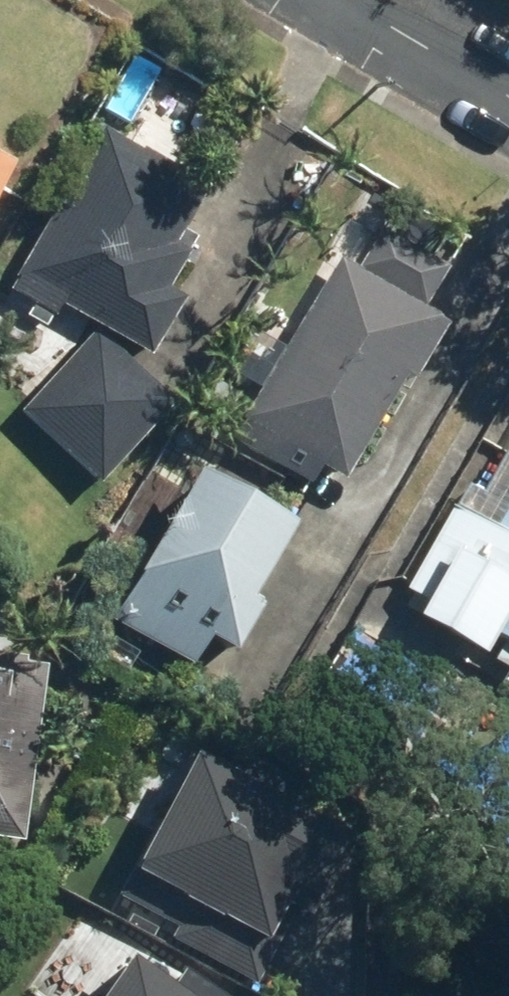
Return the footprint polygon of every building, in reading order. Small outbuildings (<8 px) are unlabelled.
[(180,277),(197,244),(166,227),(199,167),(113,120),(24,285),(64,306),(68,299),(159,348),(193,284),(180,277)] [(0,142),(0,194),(22,155),(0,142)] [(457,255),(399,223),(376,264),(341,245),(245,422),(302,453),(308,442),(356,468),(410,368),(424,375),(460,309),(435,296),(457,255)] [(181,400),(102,326),(24,410),(103,484),(181,400)] [(220,628),(248,644),(278,592),(267,585),(311,509),(219,454),(124,615),(200,660),(220,628)] [(401,587),(418,597),(408,615),(476,654),(488,634),(508,646),(508,492),(490,524),(450,502),(401,587)] [(34,660),(0,656),(0,823),(29,826),(34,776),(23,775),(34,660)] [(345,814),(209,741),(144,864),(280,936),(345,814)] [(238,994),(191,963),(185,973),(141,945),(107,995),(237,995),(238,994)]
